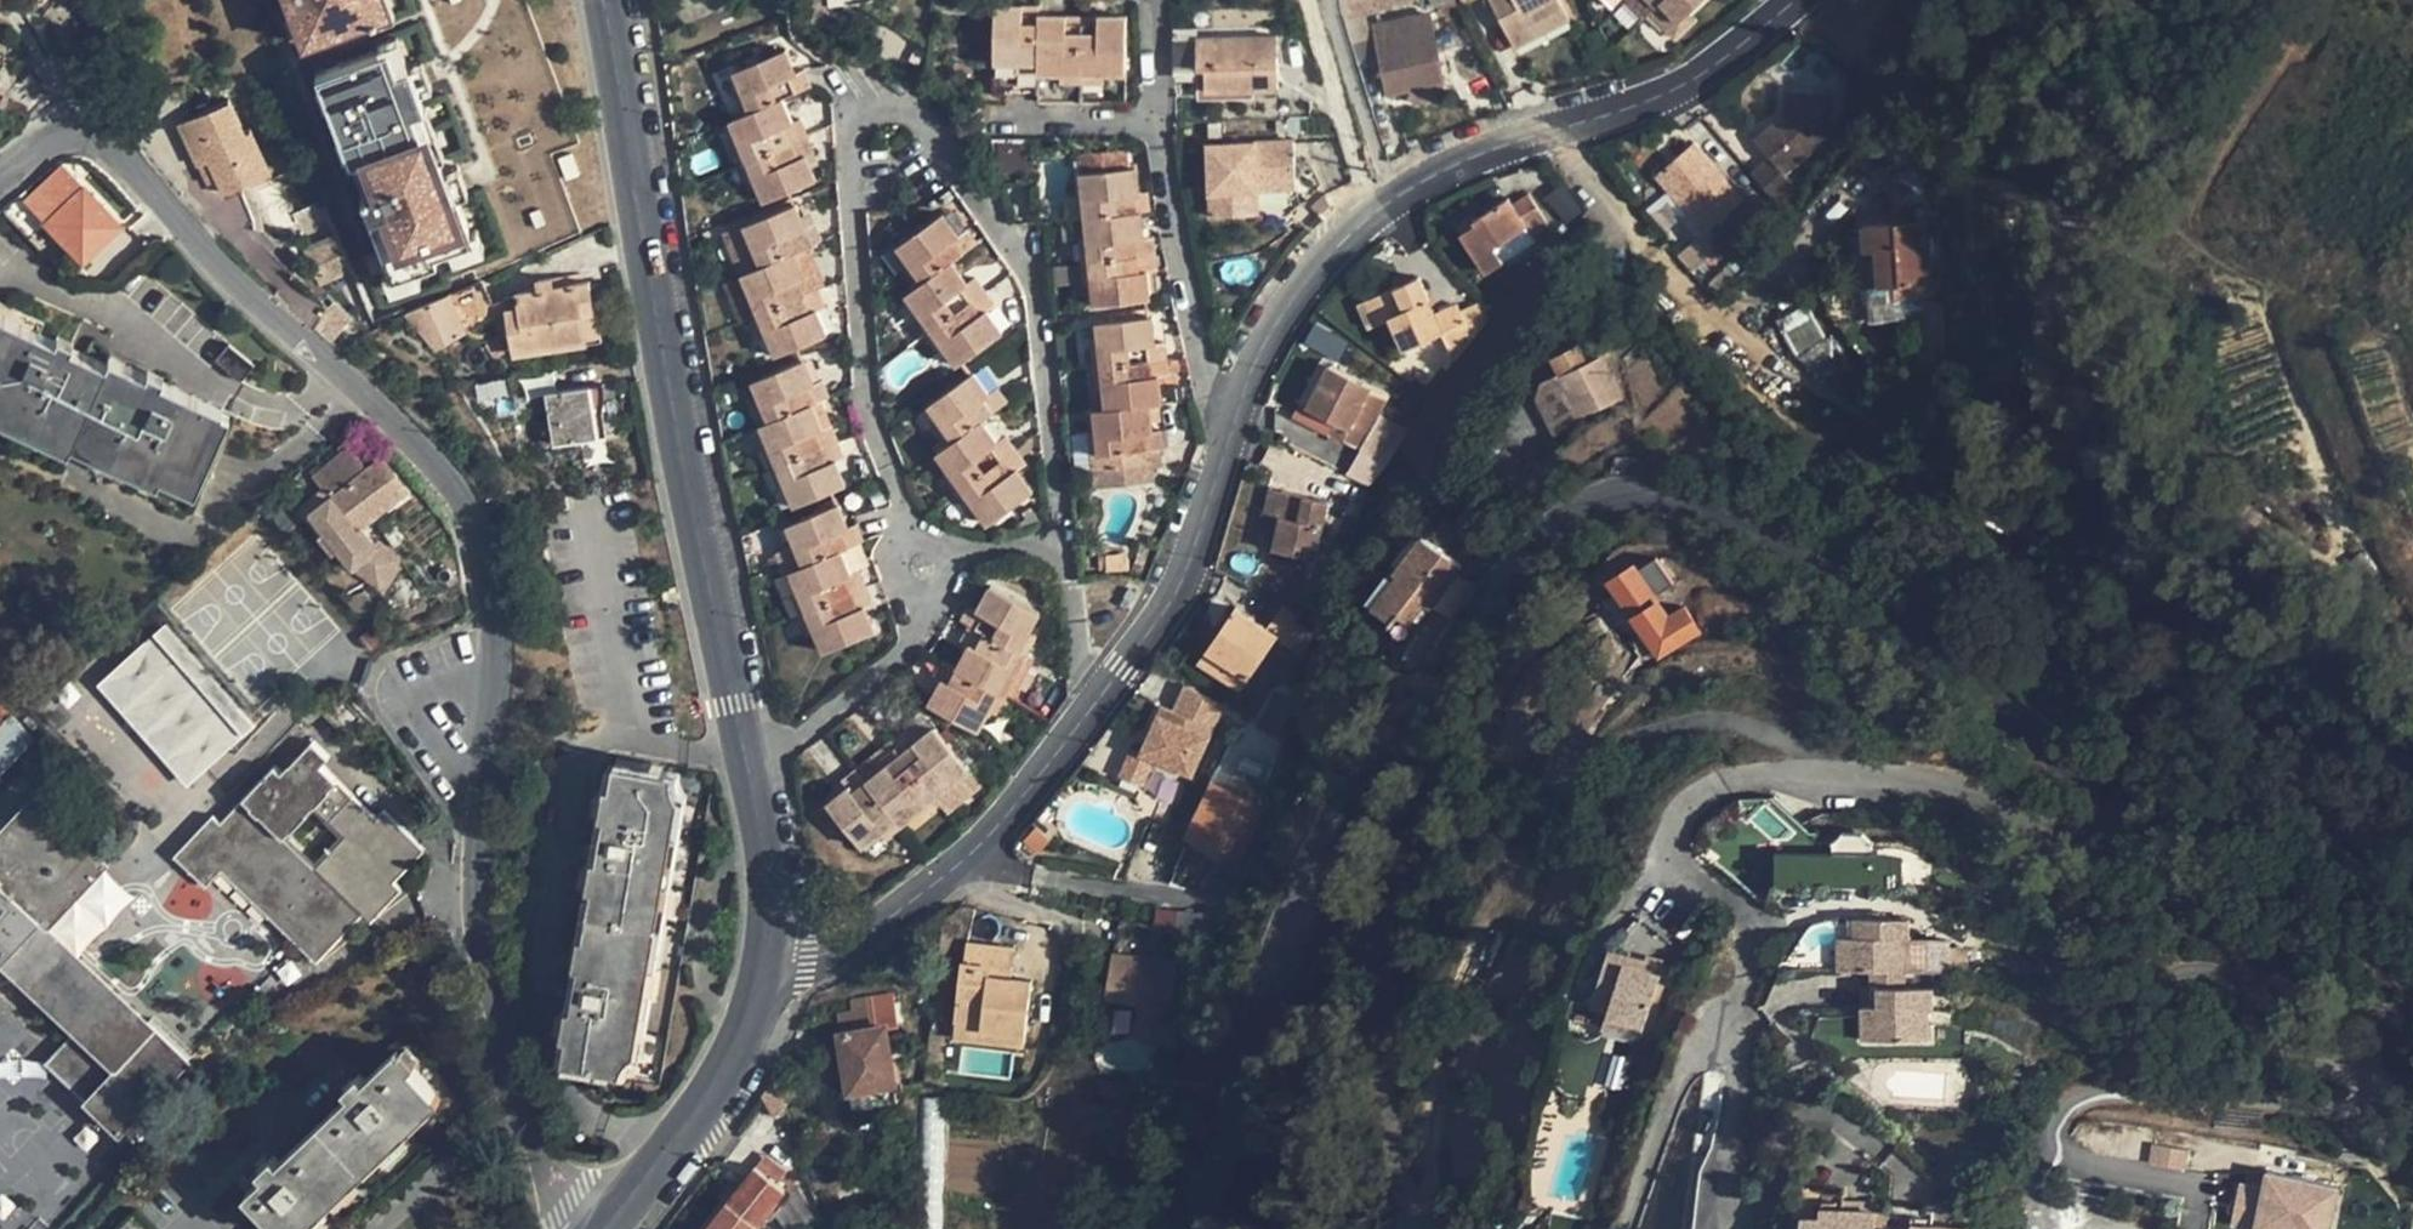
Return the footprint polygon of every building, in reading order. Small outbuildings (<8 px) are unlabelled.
[(246,41),(266,39),(262,0),(243,0),(246,41)] [(1378,0),(1343,0),(1348,20),(1380,11),(1378,0)] [(1533,40),(1527,27),(1563,10),(1558,0),(1488,0),(1514,50),(1533,40)] [(1646,13),(1652,8),(1654,7),(1646,0),(1633,0),(1646,13)] [(1688,13),(1701,0),(1660,0),(1654,7),(1673,26),(1688,13)] [(1023,12),(1023,4),(994,3),(994,88),(1038,89),(1040,13),(1023,12)] [(1040,4),(1023,4),(1023,12),(1040,13),(1040,4)] [(1652,8),(1646,13),(1674,41),(1695,21),(1688,13),(1673,26),(1654,7),(1652,8)] [(1569,21),(1563,10),(1527,27),(1533,40),(1569,21)] [(1081,99),(1082,21),(1067,21),(1067,13),(1040,13),(1038,89),(1038,98),(1081,99)] [(1082,21),(1083,13),(1067,13),(1067,21),(1082,21)] [(1125,13),(1097,13),(1097,22),(1082,21),(1081,99),(1124,100),(1125,13)] [(1097,13),(1083,13),(1082,21),(1097,22),(1097,13)] [(1409,88),(1442,82),(1427,16),(1375,28),(1388,93),(1409,88)] [(1276,33),(1174,35),(1174,67),(1195,67),(1205,66),(1205,90),(1250,89),(1276,88),(1276,33)] [(733,71),(750,111),(782,97),(811,85),(804,69),(796,72),(786,49),(733,71)] [(27,66),(0,92),(0,96),(15,111),(41,86),(27,66)] [(1250,98),(1250,89),(1205,90),(1205,66),(1195,67),(1196,99),(1250,98)] [(86,76),(69,84),(77,98),(92,89),(92,87),(86,76)] [(1444,94),(1442,82),(1409,88),(1413,101),(1444,94)] [(1827,94),(1781,90),(1779,112),(1749,137),(1758,148),(1738,164),(1767,200),(1787,184),(1777,173),(1821,139),(1827,94)] [(730,119),(747,159),(808,134),(801,119),(793,122),(782,97),(750,111),(730,119)] [(197,123),(213,164),(222,161),(229,180),(220,183),(226,200),(272,183),(256,140),(250,142),(237,108),(197,123)] [(489,125),(317,201),(333,235),(375,325),(545,249),(524,203),(518,190),(489,125)] [(815,150),(808,134),(747,159),(765,201),(817,179),(806,155),(815,150)] [(1690,142),(1651,173),(1697,231),(1737,201),(1690,142)] [(1296,190),(1295,144),(1210,146),(1212,217),(1249,216),(1248,191),(1257,191),(1296,190)] [(213,164),(220,183),(229,180),(222,161),(213,164)] [(62,165),(27,199),(83,257),(118,223),(62,165)] [(1141,209),(1139,194),(1136,167),(1080,173),(1085,215),(1141,209)] [(524,203),(532,200),(526,187),(518,190),(524,203)] [(1258,216),(1257,191),(1248,191),(1249,216),(1258,216)] [(1150,193),(1139,194),(1141,209),(1152,208),(1150,193)] [(1562,193),(1548,204),(1561,221),(1575,210),(1562,193)] [(1498,241),(1516,230),(1525,225),(1531,235),(1544,224),(1526,195),(1511,204),(1507,197),(1471,218),(1475,224),(1458,233),(1480,269),(1496,260),(1489,246),(1498,241)] [(317,201),(306,206),(289,215),(311,246),(333,235),(317,201)] [(797,202),(744,225),(761,265),(793,252),(821,240),(814,224),(807,227),(797,202)] [(1144,237),(1141,209),(1085,215),(1090,259),(1155,251),(1154,236),(1144,237)] [(1891,211),(1892,222),(1908,221),(1908,210),(1891,211)] [(923,281),(953,259),(969,247),(978,241),(968,228),(960,234),(943,212),(898,244),(923,281)] [(1453,224),(1458,233),(1475,224),(1471,218),(1469,215),(1453,224)] [(1894,283),(1929,281),(1926,220),(1908,221),(1892,222),(1864,224),(1865,250),(1876,250),(1878,284),(1894,283)] [(740,272),(740,274),(761,265),(744,225),(725,233),(740,272)] [(1524,243),(1516,230),(1498,241),(1505,254),(1524,243)] [(988,255),(978,241),(969,247),(979,261),(988,255)] [(1155,251),(1090,259),(1095,303),(1151,296),(1147,269),(1157,268),(1155,251)] [(804,275),(793,252),(761,265),(740,274),(741,276),(757,314),(818,288),(811,273),(804,275)] [(906,293),(931,328),(985,288),(976,275),(969,281),(953,259),(923,281),(906,293)] [(737,322),(757,314),(741,276),(740,274),(722,282),(737,322)] [(536,279),(538,289),(554,286),(552,276),(536,279)] [(1417,278),(1371,299),(1382,324),(1391,320),(1404,349),(1440,332),(1453,360),(1486,320),(1476,304),(1458,312),(1454,304),(1432,314),(1417,278)] [(554,286),(538,289),(504,295),(512,349),(600,334),(591,279),(554,286)] [(1929,293),(1929,281),(1894,283),(1895,295),(1929,293)] [(481,282),(405,316),(433,348),(492,311),(481,282)] [(825,304),(818,288),(757,314),(775,355),(826,332),(816,308),(825,304)] [(995,303),(985,288),(931,328),(957,364),(1003,331),(988,309),(995,303)] [(1368,330),(1382,324),(1371,299),(1358,305),(1368,330)] [(1929,302),(1930,319),(1943,318),(1942,301),(1929,302)] [(7,404),(4,411),(54,435),(56,428),(73,436),(76,428),(93,436),(90,442),(141,466),(144,458),(190,479),(223,409),(110,357),(107,363),(40,332),(44,322),(0,302),(0,400),(7,404)] [(323,302),(308,320),(320,330),(329,338),(344,318),(323,302)] [(1779,323),(1797,357),(1825,342),(1806,308),(1779,323)] [(1095,320),(1101,364),(1166,357),(1164,341),(1155,342),(1152,314),(1095,320)] [(906,346),(925,333),(920,326),(902,339),(906,346)] [(490,357),(500,348),(490,336),(480,345),(490,357)] [(1832,339),(1825,342),(1797,357),(1843,387),(1857,374),(1832,339)] [(1553,354),(1560,371),(1578,412),(1620,393),(1603,357),(1589,363),(1580,342),(1553,354)] [(254,365),(230,345),(217,360),(241,380),(254,365)] [(1920,369),(1936,369),(1936,353),(1919,353),(1920,369)] [(1168,373),(1166,357),(1101,364),(1107,407),(1150,402),(1161,401),(1159,374),(1168,373)] [(752,380),(768,419),(812,401),(828,394),(822,379),(814,383),(804,359),(752,380)] [(1330,440),(1331,438),(1337,424),(1310,411),(1329,370),(1321,366),(1293,423),(1330,440)] [(1337,424),(1331,438),(1361,453),(1387,397),(1329,370),(1310,411),(1337,424)] [(929,404),(955,439),(982,418),(1008,400),(998,387),(990,392),(975,371),(929,404)] [(512,374),(472,382),(485,426),(522,418),(512,374)] [(540,445),(605,435),(599,385),(547,393),(551,423),(537,425),(540,445)] [(1426,400),(1416,392),(1404,410),(1414,417),(1426,400)] [(759,423),(777,463),(836,438),(830,423),(823,426),(812,401),(768,419),(759,423)] [(1154,429),(1150,402),(1107,407),(1094,408),(1097,430),(1099,453),(1114,451),(1116,469),(1153,465),(1151,447),(1160,446),(1158,428),(1154,429)] [(936,452),(962,488),(1016,448),(1006,434),(997,440),(982,418),(955,439),(936,452)] [(1092,472),(1116,469),(1114,451),(1099,453),(1097,430),(1086,430),(1092,472)] [(843,454),(836,438),(777,463),(794,504),(846,482),(836,459),(843,454)] [(1478,462),(1464,503),(1478,507),(1499,480),(1502,479),(1522,460),(1506,443),(1484,463),(1478,462)] [(349,447),(316,472),(328,489),(333,496),(318,508),(313,514),(326,532),(319,536),(336,557),(344,551),(358,568),(386,585),(406,557),(376,540),(369,545),(356,528),(363,523),(404,491),(380,460),(367,469),(349,447)] [(1027,463),(1016,448),(962,488),(988,523),(1034,489),(1018,469),(1027,463)] [(1262,513),(1274,516),(1281,492),(1269,489),(1262,513)] [(1309,561),(1304,590),(1311,583),(1339,547),(1315,540),(1323,504),(1281,492),(1274,516),(1282,517),(1280,524),(1275,522),(1268,549),(1309,561)] [(788,525),(805,564),(840,548),(863,538),(856,522),(849,525),(840,502),(788,525)] [(363,523),(356,528),(369,545),(376,540),(363,523)] [(1478,540),(1484,533),(1477,526),(1470,534),(1478,540)] [(1463,563),(1421,532),(1394,565),(1398,569),(1372,601),(1394,618),(1400,612),(1410,619),(1424,602),(1430,606),(1463,563)] [(1487,542),(1469,565),(1475,570),(1495,548),(1487,542)] [(1320,594),(1339,547),(1311,583),(1304,590),(1320,594)] [(788,570),(805,610),(866,584),(860,569),(851,573),(840,548),(805,564),(788,570)] [(1653,645),(1668,636),(1683,626),(1688,619),(1688,617),(1681,606),(1667,615),(1654,594),(1674,580),(1658,553),(1637,567),(1632,562),(1609,578),(1625,602),(1643,630),(1653,645)] [(414,576),(392,605),(400,612),(422,583),(414,576)] [(873,601),(866,584),(805,610),(823,650),(874,629),(865,605),(873,601)] [(961,618),(970,623),(1018,649),(1039,610),(990,585),(978,606),(970,602),(961,618)] [(1285,614),(1290,607),(1280,601),(1265,623),(1233,602),(1205,644),(1225,656),(1217,669),(1240,684),(1274,634),(1302,652),(1314,633),(1285,614)] [(1632,637),(1643,630),(1625,602),(1614,609),(1632,637)] [(1693,625),(1688,617),(1688,619),(1683,626),(1668,636),(1670,639),(1693,625)] [(388,634),(378,623),(358,639),(368,650),(388,634)] [(1027,654),(1018,649),(970,623),(962,637),(970,640),(956,666),(998,688),(1007,692),(1027,654)] [(1197,657),(1217,669),(1225,656),(1205,644),(1197,657)] [(979,727),(998,688),(956,666),(942,659),(935,673),(942,675),(929,701),(979,727)] [(1155,795),(1165,772),(1190,783),(1225,705),(1182,686),(1171,710),(1159,704),(1134,760),(1126,756),(1117,778),(1155,795)] [(1296,702),(1277,691),(1257,725),(1277,735),(1296,702)] [(347,711),(335,725),(344,736),(357,723),(347,711)] [(182,720),(190,761),(233,753),(225,712),(182,720)] [(0,723),(0,774),(0,775),(34,743),(7,716),(0,723)] [(908,736),(896,745),(937,796),(970,770),(934,725),(913,741),(908,736)] [(321,766),(327,759),(312,745),(282,776),(273,768),(236,807),(228,815),(221,823),(213,817),(176,856),(207,886),(222,872),(318,960),(363,913),(372,920),(386,904),(400,889),(393,881),(422,849),(383,812),(376,818),(321,766)] [(937,796),(896,745),(882,756),(887,763),(865,780),(896,817),(901,824),(937,796)] [(674,792),(663,790),(666,771),(616,763),(564,1059),(616,1067),(619,1049),(628,1051),(674,792)] [(1219,764),(1212,779),(1223,786),(1227,788),(1235,773),(1219,764)] [(861,844),(896,817),(865,780),(855,766),(841,778),(847,786),(827,800),(861,844)] [(1227,788),(1223,786),(1196,839),(1238,859),(1264,805),(1257,801),(1264,787),(1235,773),(1227,788)] [(1223,786),(1212,779),(1185,834),(1196,839),(1223,786)] [(2,960),(77,1032),(116,1070),(89,1100),(121,1130),(187,1061),(47,927),(95,876),(106,865),(35,798),(0,835),(0,961),(2,960)] [(285,837),(316,867),(345,836),(314,806),(285,837)] [(1836,868),(1819,873),(1821,882),(1839,877),(1836,868)] [(1177,913),(1175,936),(1209,946),(1214,917),(1177,913)] [(1939,940),(1916,940),(1902,939),(1903,920),(1842,919),(1841,945),(1838,945),(1837,970),(1864,971),(1900,972),(1900,966),(1939,967),(1939,944),(1939,940)] [(1917,920),(1903,920),(1902,939),(1916,940),(1917,920)] [(950,1019),(953,1020),(979,1023),(979,1025),(999,1027),(998,1040),(1020,1043),(1028,980),(1006,978),(1010,950),(964,944),(962,961),(955,960),(950,1019)] [(1957,945),(1939,944),(1939,967),(1956,967),(1957,945)] [(1629,966),(1631,957),(1612,950),(1595,1004),(1611,1009),(1609,1017),(1645,1028),(1665,968),(1649,963),(1645,972),(1629,966)] [(1111,951),(1106,998),(1138,1002),(1134,1032),(1167,1036),(1175,960),(1111,951)] [(1649,963),(1631,957),(1629,966),(1645,972),(1649,963)] [(1675,972),(1665,968),(1645,1028),(1653,1031),(1675,972)] [(1931,973),(1900,972),(1864,971),(1864,986),(1931,988),(1931,973)] [(1928,1043),(1931,988),(1864,986),(1864,1020),(1859,1020),(1859,1034),(1898,1036),(1898,1042),(1928,1043)] [(853,1089),(894,1081),(886,1023),(898,1021),(893,994),(838,1003),(853,1089)] [(1642,1040),(1645,1028),(1609,1017),(1605,1028),(1642,1040)] [(952,1034),(998,1040),(999,1027),(979,1025),(979,1023),(953,1020),(952,1034)] [(48,1061),(89,1100),(116,1070),(77,1032),(48,1061)] [(247,1192),(270,1217),(282,1228),(293,1228),(435,1096),(395,1052),(364,1080),(358,1075),(345,1088),(350,1094),(280,1161),(274,1156),(261,1168),(266,1174),(247,1192)] [(782,1075),(778,1072),(762,1095),(773,1111),(787,1095),(782,1075)] [(2190,1167),(2193,1146),(2157,1141),(2154,1162),(2190,1167)] [(765,1153),(755,1166),(774,1180),(784,1168),(765,1153)] [(785,1189),(774,1180),(755,1166),(708,1224),(716,1228),(754,1228),(785,1189)] [(2343,1182),(2271,1167),(2268,1184),(2246,1179),(2237,1223),(2267,1228),(2333,1228),(2343,1182)] [(1828,1210),(1827,1220),(1841,1222),(1843,1211),(1828,1210)] [(1843,1211),(1841,1222),(1827,1220),(1811,1219),(1810,1228),(1878,1228),(1879,1215),(1843,1211)] [(116,1228),(150,1228),(134,1212),(116,1228)]
